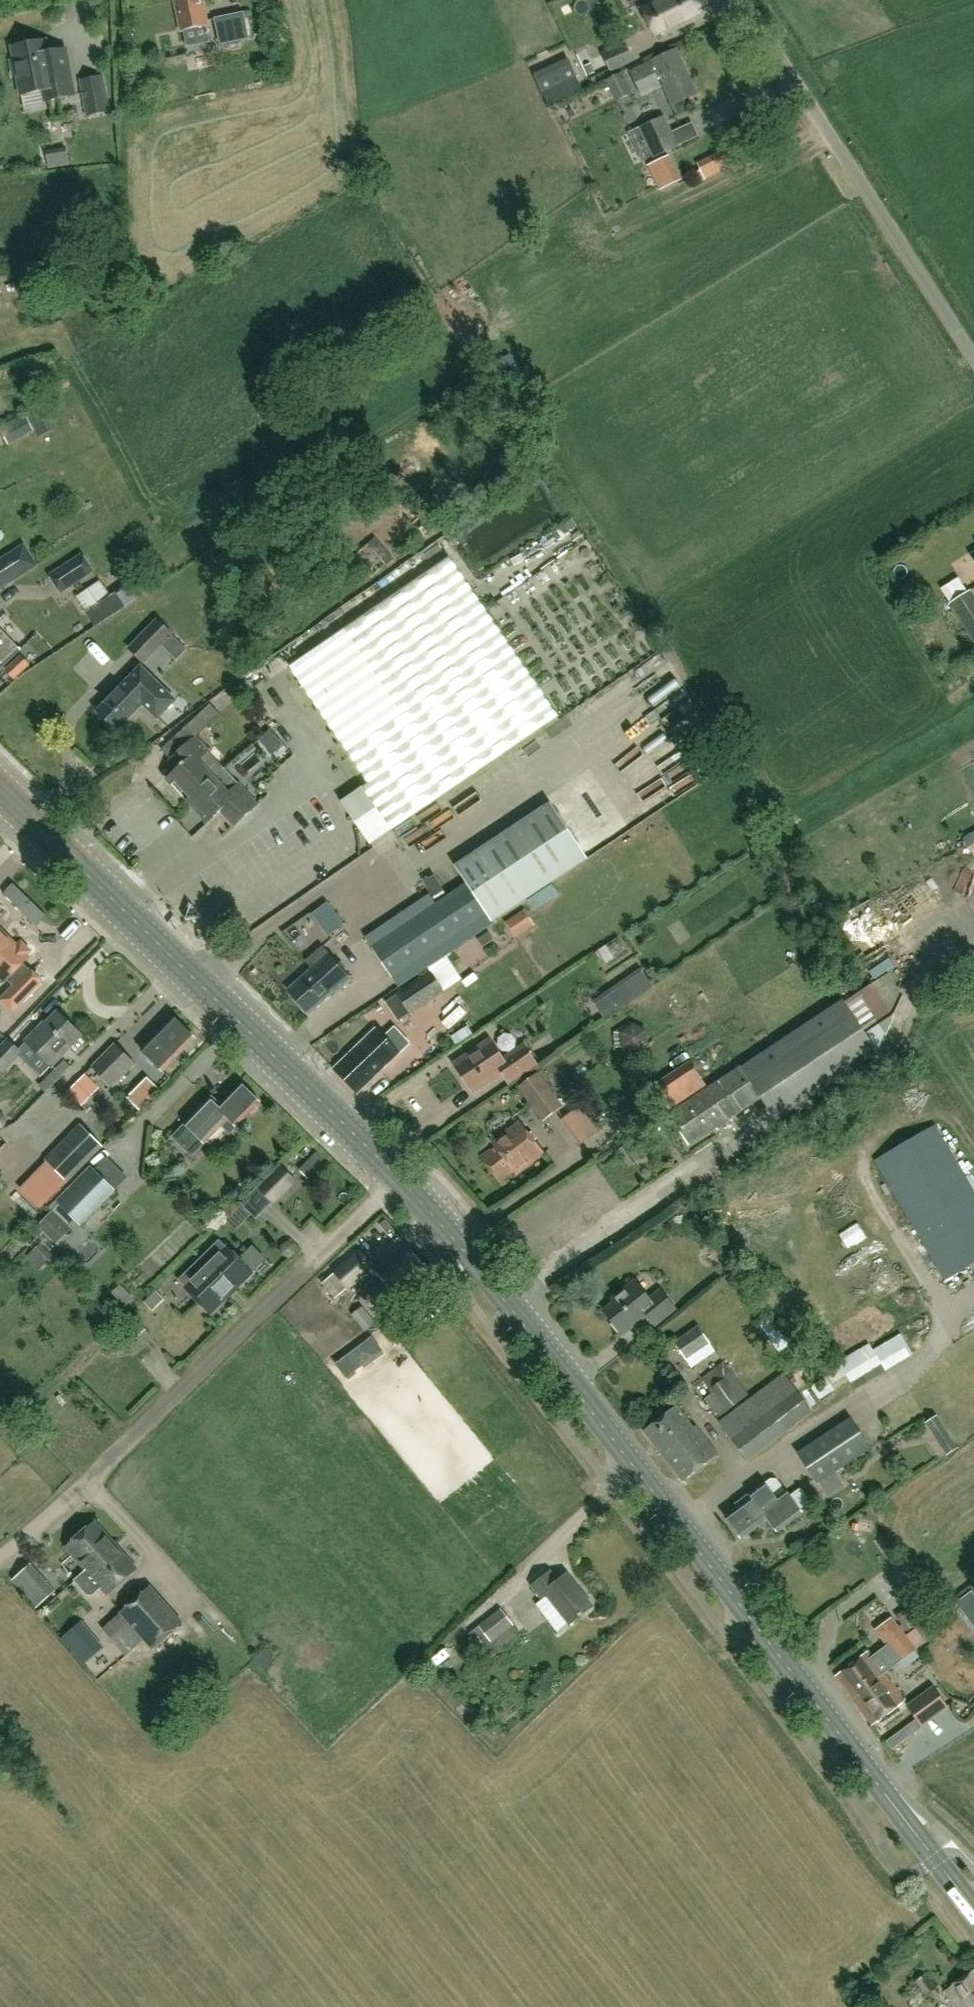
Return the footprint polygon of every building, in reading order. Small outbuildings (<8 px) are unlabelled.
[(181,31),(205,27),(201,7),(203,6),(202,0),(175,0),(181,31)] [(704,16),(697,0),(658,0),(642,8),(656,36),(665,32),(666,34),(704,16)] [(220,44),(248,38),(243,13),(215,18),(220,44)] [(191,32),(194,46),(213,42),(210,28),(191,32)] [(66,49),(48,52),(46,41),(12,47),(15,60),(11,61),(14,76),(18,75),(22,95),(41,91),(44,104),(75,98),(66,49)] [(601,53),(604,59),(611,72),(634,61),(625,42),(601,53)] [(673,104),(697,93),(677,49),(652,60),(653,61),(631,71),(642,95),(664,85),(673,104)] [(632,92),(622,72),(606,81),(615,100),(632,92)] [(102,76),(81,81),(88,116),(109,112),(102,76)] [(655,157),(678,146),(664,117),(629,133),(643,161),(655,155),(655,157)] [(661,188),(678,180),(668,157),(650,165),(661,188)] [(36,434),(54,424),(46,408),(28,417),(36,434)] [(34,431),(25,413),(0,426),(0,427),(9,445),(34,431)] [(14,551),(0,560),(0,589),(37,564),(24,544),(14,551)] [(61,594),(94,573),(81,553),(49,575),(61,594)] [(449,557),(302,658),(303,658),(332,701),(319,710),(333,731),(340,741),(368,783),(362,787),(341,802),(371,845),(559,716),(449,557)] [(150,591),(139,574),(115,590),(126,607),(150,591)] [(82,598),(93,614),(116,599),(105,583),(82,598)] [(968,592),(950,604),(973,643),(973,601),(968,592)] [(144,664),(173,634),(157,618),(127,648),(144,664)] [(19,651),(0,630),(0,669),(19,651)] [(14,680),(30,665),(21,655),(5,670),(14,680)] [(142,668),(133,678),(122,690),(120,688),(98,711),(117,730),(139,707),(140,707),(143,703),(158,718),(175,700),(142,668)] [(210,706),(160,751),(169,761),(177,770),(166,781),(186,802),(212,779),(197,763),(208,753),(195,739),(219,716),(210,706)] [(212,729),(204,735),(215,749),(223,743),(212,729)] [(212,779),(186,802),(206,824),(220,811),(234,827),(256,806),(245,794),(238,786),(237,785),(239,784),(224,768),(222,769),(212,779)] [(467,885),(372,948),(399,988),(494,924),(493,922),(587,858),(551,804),(456,868),(467,885)] [(516,938),(534,925),(524,910),(506,922),(516,938)] [(0,939),(0,984),(3,984),(8,979),(14,985),(6,993),(0,999),(0,1001),(11,1011),(17,1004),(41,980),(30,969),(28,970),(21,963),(28,956),(5,934),(0,939)] [(335,993),(350,979),(321,947),(305,961),(312,969),(288,991),(308,1013),(333,991),(335,993)] [(892,951),(870,959),(875,970),(896,962),(892,951)] [(411,1014),(445,992),(431,970),(397,993),(411,1014)] [(878,1053),(894,1017),(872,984),(844,1002),(842,999),(668,1115),(689,1146),(761,1098),(776,1121),(878,1053)] [(50,1064),(80,1034),(57,1011),(40,1028),(39,1027),(26,1040),(50,1064)] [(184,1050),(195,1038),(174,1017),(141,1050),(163,1071),(175,1058),(179,1059),(184,1054),(184,1050)] [(619,1034),(613,1035),(615,1047),(621,1046),(621,1049),(636,1055),(649,1046),(647,1030),(632,1024),(619,1033),(619,1034)] [(357,1093),(410,1043),(395,1027),(385,1037),(376,1028),(334,1069),(356,1092),(357,1093)] [(0,1048),(0,1067),(4,1070),(21,1052),(8,1040),(0,1048)] [(507,1083),(536,1064),(524,1046),(504,1060),(491,1041),(455,1065),(472,1092),(500,1073),(507,1083)] [(112,1087),(136,1064),(115,1042),(91,1066),(112,1087)] [(669,1107),(704,1083),(691,1065),(657,1088),(669,1107)] [(563,1107),(539,1072),(518,1087),(543,1121),(563,1107)] [(140,1110),(160,1090),(147,1077),(127,1097),(140,1110)] [(103,1083),(91,1093),(100,1104),(112,1094),(103,1083)] [(250,1092),(241,1083),(218,1107),(210,1099),(174,1136),(193,1154),(228,1118),(236,1126),(260,1101),(257,1099),(257,1095),(254,1091),(250,1092)] [(581,1101),(557,1120),(576,1145),(601,1127),(581,1101)] [(493,1142),(496,1146),(481,1157),(500,1182),(515,1170),(517,1174),(544,1154),(519,1122),(493,1142)] [(65,1179),(68,1183),(103,1147),(80,1124),(45,1160),(53,1168),(45,1176),(57,1187),(65,1179)] [(973,1263),(973,1191),(935,1125),(875,1160),(945,1280),(973,1263)] [(333,1169),(318,1153),(299,1172),(314,1188),(333,1169)] [(273,1203),(296,1180),(282,1165),(259,1189),(273,1203)] [(68,1213),(81,1226),(115,1191),(93,1169),(59,1204),(53,1198),(43,1209),(58,1224),(68,1213)] [(219,1240),(199,1260),(178,1280),(185,1287),(210,1313),(252,1273),(227,1247),(226,1247),(219,1240)] [(811,1241),(799,1250),(808,1261),(820,1253),(811,1241)] [(400,1299),(431,1273),(410,1249),(379,1275),(385,1281),(369,1294),(380,1306),(395,1293),(400,1299)] [(348,1288),(373,1267),(359,1251),(335,1272),(322,1283),(335,1299),(348,1288)] [(655,1325),(675,1309),(660,1291),(649,1299),(635,1281),(612,1299),(615,1302),(604,1311),(622,1334),(647,1315),(655,1325)] [(158,1284),(147,1292),(157,1305),(168,1297),(158,1284)] [(369,1329),(378,1321),(365,1305),(355,1313),(369,1329)] [(137,1311),(118,1322),(134,1348),(152,1337),(137,1311)] [(781,1333),(770,1317),(760,1324),(771,1340),(781,1333)] [(707,1342),(694,1326),(672,1343),(684,1359),(686,1358),(692,1368),(715,1352),(708,1341),(707,1342)] [(903,1326),(824,1358),(833,1380),(912,1347),(903,1326)] [(718,1418),(748,1394),(723,1361),(702,1378),(710,1389),(709,1391),(711,1394),(704,1399),(718,1418)] [(747,1460),(813,1411),(785,1374),(719,1423),(747,1460)] [(836,1388),(827,1376),(811,1387),(820,1400),(836,1388)] [(683,1481),(718,1454),(696,1425),(693,1428),(676,1405),(643,1431),(683,1481)] [(818,1483),(871,1448),(851,1418),(798,1453),(818,1483)] [(739,1507),(726,1517),(741,1538),(768,1518),(777,1531),(802,1512),(786,1491),(776,1499),(765,1483),(736,1504),(739,1507)] [(93,1596),(103,1587),(108,1593),(136,1569),(95,1522),(67,1546),(87,1569),(74,1581),(87,1595),(93,1596)] [(37,1608),(56,1591),(32,1564),(12,1580),(37,1608)] [(570,1624),(593,1606),(567,1574),(558,1581),(550,1571),(532,1585),(543,1599),(537,1605),(558,1631),(569,1623),(570,1624)] [(121,1612),(129,1622),(111,1637),(126,1655),(144,1639),(152,1648),(182,1622),(151,1586),(121,1612)] [(973,1628),(973,1594),(972,1591),(955,1603),(973,1628)] [(499,1650),(491,1642),(514,1625),(501,1608),(468,1634),(488,1658),(499,1650)] [(893,1617),(875,1630),(887,1646),(899,1662),(917,1649),(903,1632),(893,1617)] [(104,1645),(82,1620),(61,1639),(83,1664),(104,1645)] [(868,1651),(835,1675),(872,1725),(905,1701),(884,1673),(899,1662),(887,1646),(872,1657),(868,1651)] [(907,1706),(922,1725),(948,1706),(933,1687),(907,1706)] [(9,1749),(0,1738),(0,1757),(9,1749)] [(947,1986),(962,2006),(973,2006),(973,1967),(947,1986)] [(925,1974),(916,1981),(927,1995),(936,1988),(925,1974)]
